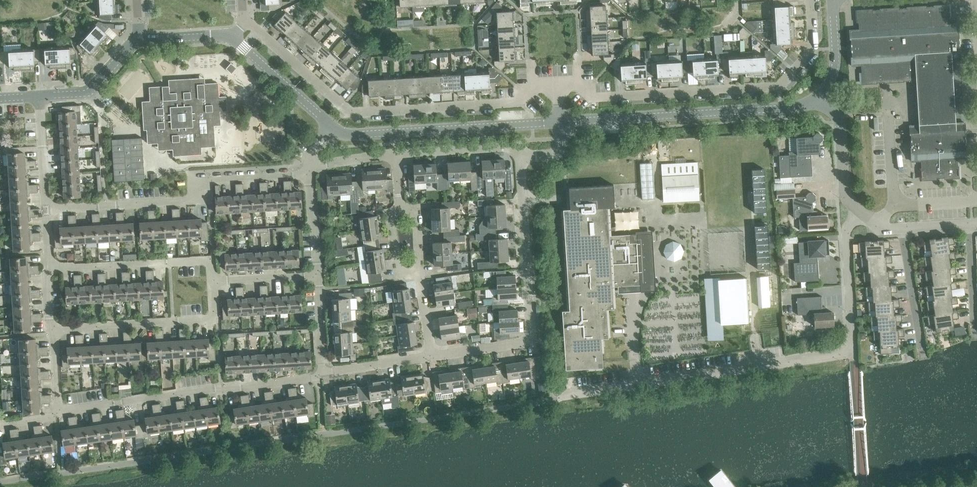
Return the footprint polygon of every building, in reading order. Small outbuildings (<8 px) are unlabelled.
[(260,4),(268,4),(269,10),(274,10),(280,7),(280,0),(260,0),(260,4)] [(114,1),(98,2),(99,18),(106,21),(111,20),(111,14),(119,13),(119,4),(114,4),(114,1)] [(772,2),(773,20),(790,19),(789,15),(794,15),(793,6),(785,6),(784,1),(772,2)] [(585,11),(586,19),(606,18),(605,5),(589,6),(589,11),(585,11)] [(309,9),(316,15),(319,12),(312,6),(309,9)] [(957,159),(966,159),(964,122),(955,123),(951,61),(960,60),(958,23),(949,24),(948,6),(857,11),(858,29),(849,30),(851,67),(860,66),(861,84),(915,81),(918,125),(909,126),(911,162),(920,162),(922,180),(958,177),(957,159)] [(274,25),(284,33),(294,21),(282,10),(276,13),(272,17),(277,22),(274,25)] [(496,12),(497,25),(513,24),(512,11),(496,12)] [(319,12),(316,15),(322,20),(325,17),(319,12)] [(590,27),(591,31),(607,30),(606,18),(586,19),(586,27),(590,27)] [(773,20),(774,32),(795,30),(794,22),(790,22),(790,19),(773,20)] [(98,21),(87,34),(99,44),(102,42),(105,44),(111,38),(104,32),(109,27),(105,24),(105,23),(98,21)] [(283,38),(290,44),(303,29),(294,21),(284,33),(286,35),(283,38)] [(744,25),(752,32),(756,28),(756,21),(747,21),(744,25)] [(327,25),(334,31),(337,27),(330,22),(327,25)] [(497,25),(497,37),(518,35),(517,27),(513,27),(513,24),(497,25)] [(337,27),(334,31),(340,36),(343,33),(337,27)] [(746,39),(749,35),(750,34),(742,27),(739,31),(739,39),(746,39)] [(299,46),(302,49),(312,37),(303,29),(290,44),(296,50),(299,46)] [(587,35),(587,43),(607,42),(607,30),(591,31),(591,34),(587,35)] [(795,30),(774,32),(775,44),(770,44),(770,48),(776,54),(780,49),(781,49),(780,44),(791,43),(791,39),(795,39),(795,30)] [(99,44),(87,34),(76,46),(80,52),(83,56),(88,51),(94,56),(100,50),(97,47),(99,44)] [(497,37),(498,49),(514,48),(514,44),(518,44),(518,35),(497,37)] [(301,54),(308,60),(321,45),(312,37),(302,49),(304,51),(301,54)] [(345,41),(352,47),(355,43),(348,38),(345,41)] [(607,42),(587,43),(588,51),(592,51),(592,55),(603,55),(603,60),(608,64),(614,58),(614,54),(608,54),(607,42)] [(355,43),(352,47),(358,52),(361,49),(355,43)] [(317,62),(320,65),(330,53),(321,45),(308,60),(314,65),(317,62)] [(73,47),(57,48),(58,69),(66,68),(66,64),(70,64),(70,60),(77,59),(76,54),(73,47)] [(57,48),(39,49),(40,61),(45,61),(45,65),(49,65),(50,69),(58,69),(57,48)] [(514,48),(498,49),(499,61),(494,61),(494,65),(500,71),(505,66),(504,61),(515,60),(514,48)] [(39,49),(21,50),(22,71),(30,70),(30,66),(34,66),(34,62),(40,61),(39,49)] [(780,49),(776,54),(783,60),(787,56),(780,49)] [(21,50),(3,51),(4,63),(9,63),(9,67),(13,67),(14,71),(22,71),(21,50)] [(765,56),(752,57),(754,77),(762,76),(762,72),(766,72),(765,61),(770,61),(775,56),(768,50),(764,50),(765,56)] [(319,70),(326,76),(339,61),(330,53),(320,65),(322,67),(319,70)] [(740,57),(722,58),(723,70),(729,70),(729,78),(738,78),(738,74),(741,73),(740,57)] [(752,57),(740,57),(741,73),(745,73),(745,77),(754,77),(752,57)] [(722,58),(704,59),(706,80),(714,79),(714,75),(718,75),(718,71),(723,70),(722,58)] [(634,84),(633,64),(620,65),(620,59),(616,59),(610,66),(615,70),(620,70),(621,81),(625,81),(625,85),(634,84)] [(704,59),(686,61),(687,73),(693,72),(693,76),(697,76),(697,80),(706,80),(704,59)] [(335,78),(338,81),(348,68),(341,62),(339,61),(326,76),(332,81),(335,78)] [(686,61),(668,62),(670,82),(678,81),(678,77),(682,77),(682,73),(687,73),(686,61)] [(668,62),(650,63),(651,75),(657,74),(657,79),(661,78),(661,83),(670,82),(668,62)] [(226,69),(231,74),(236,68),(231,63),(226,69)] [(650,63),(633,64),(634,84),(642,84),(642,80),(646,79),(646,75),(651,75),(650,63)] [(488,72),(476,73),(477,90),(481,89),(481,94),(490,93),(489,78),(494,78),(499,73),(492,67),(488,67),(488,72)] [(348,68),(338,81),(347,89),(350,86),(355,90),(358,86),(360,79),(348,68)] [(476,73),(464,74),(465,95),(474,94),(474,90),(477,90),(476,73)] [(464,74),(452,75),(453,91),(457,91),(457,95),(465,95),(464,74)] [(452,75),(440,76),(441,92),(453,91),(452,75)] [(428,76),(416,77),(417,98),(426,97),(426,93),(429,93),(428,76)] [(440,76),(428,76),(429,93),(441,92),(440,76)] [(416,77),(404,78),(405,94),(409,94),(409,98),(417,98),(416,77)] [(219,111),(226,111),(225,96),(218,97),(217,83),(190,84),(190,78),(168,80),(169,86),(150,87),(150,101),(142,101),(144,130),(147,130),(148,144),(172,142),(173,155),(201,154),(201,147),(215,146),(214,126),(220,125),(219,111)] [(404,78),(392,79),(393,99),(402,98),(402,94),(405,94),(404,78)] [(369,96),(381,96),(380,79),(364,80),(361,87),(362,93),(368,92),(369,96)] [(380,79),(381,96),(385,95),(385,100),(393,99),(392,79),(380,79)] [(59,113),(60,125),(76,124),(75,112),(80,112),(80,105),(62,106),(62,112),(59,113)] [(60,125),(60,137),(77,136),(76,124),(60,125)] [(779,156),(780,178),(812,176),(811,154),(817,154),(817,148),(819,148),(818,142),(820,142),(822,140),(822,136),(819,133),(815,133),(812,136),(812,137),(796,138),(796,151),(788,152),(789,155),(779,156)] [(60,137),(61,149),(77,148),(77,136),(60,137)] [(144,180),(142,138),(111,140),(114,182),(144,180)] [(8,155),(8,166),(36,164),(36,160),(27,161),(27,158),(24,158),(23,153),(17,153),(17,147),(4,148),(4,155),(8,155)] [(61,149),(62,161),(78,160),(77,148),(61,149)] [(504,159),(493,160),(494,178),(505,177),(505,189),(512,189),(511,174),(505,174),(504,159)] [(62,161),(63,173),(79,172),(78,160),(62,161)] [(482,176),(476,176),(477,188),(483,187),(483,178),(494,178),(493,160),(481,161),(482,176)] [(470,161),(458,162),(459,180),(470,179),(471,190),(477,190),(477,188),(476,176),(471,176),(470,161)] [(448,178),(442,178),(443,190),(449,190),(449,181),(459,180),(458,162),(447,163),(448,178)] [(697,162),(661,164),(663,202),(699,200),(697,162)] [(435,163),(424,164),(425,182),(436,181),(437,190),(443,190),(442,178),(436,178),(435,163)] [(8,166),(9,178),(25,177),(24,172),(28,172),(28,169),(36,169),(36,164),(8,166)] [(425,182),(424,164),(413,165),(414,180),(408,180),(409,192),(415,192),(414,183),(425,182)] [(642,167),(644,199),(654,199),(652,167),(642,167)] [(386,168),(374,169),(375,189),(387,188),(387,192),(393,191),(392,179),(386,180),(386,168)] [(357,182),(357,185),(358,196),(363,196),(363,190),(375,189),(374,169),(361,170),(362,181),(357,182)] [(766,212),(764,169),(751,170),(754,213),(766,212)] [(63,173),(63,185),(79,184),(79,172),(63,173)] [(328,195),(340,194),(339,174),(326,175),(327,186),(321,187),(322,199),(328,199),(328,195)] [(339,174),(340,194),(350,194),(350,202),(358,202),(358,196),(357,185),(351,185),(351,174),(339,174)] [(9,178),(10,190),(37,188),(37,184),(29,185),(29,182),(25,182),(25,177),(9,178)] [(79,184),(63,185),(64,197),(80,196),(79,184)] [(569,310),(562,311),(565,369),(581,368),(587,368),(603,367),(601,338),(608,338),(606,309),(613,309),(612,287),(619,286),(639,285),(639,286),(653,285),(650,233),(635,234),(630,235),(609,236),(607,208),(615,208),(613,185),(569,188),(570,209),(569,209),(563,210),(569,310)] [(10,190),(11,202),(26,201),(26,196),(30,196),(29,193),(38,193),(37,188),(10,190)] [(807,225),(807,230),(827,229),(826,215),(816,215),(816,211),(813,211),(812,202),(813,202),(815,199),(815,195),(812,193),(808,193),(806,196),(806,197),(794,197),(794,189),(776,191),(776,199),(792,198),(793,217),(798,217),(799,220),(805,225),(807,225)] [(301,208),(300,192),(288,193),(289,209),(301,208)] [(277,210),(276,193),(264,194),(265,210),(277,210)] [(288,193),(276,193),(277,210),(289,209),(288,193)] [(264,194),(252,195),(253,211),(265,210),(264,194)] [(253,211),(252,195),(240,196),(241,212),(253,211)] [(229,212),(228,196),(215,197),(216,213),(229,212)] [(240,196),(228,196),(229,212),(241,212),(240,196)] [(487,216),(505,215),(504,204),(490,205),(489,199),(477,200),(477,206),(487,206),(487,216)] [(11,202),(11,214),(39,213),(38,208),(30,209),(30,206),(27,207),(26,201),(11,202)] [(431,209),(431,220),(449,219),(449,208),(460,207),(459,201),(445,202),(446,208),(431,209)] [(358,219),(360,229),(379,227),(377,216),(365,218),(364,212),(358,213),(359,218),(358,219)] [(11,214),(12,226),(28,225),(27,220),(31,220),(31,217),(39,217),(39,213),(11,214)] [(479,228),(479,234),(491,233),(491,228),(506,227),(505,215),(487,216),(488,227),(479,228)] [(188,220),(189,236),(201,235),(201,240),(208,240),(207,222),(201,222),(201,219),(188,220)] [(447,230),(447,236),(459,235),(459,229),(450,230),(449,219),(431,220),(432,231),(447,230)] [(177,237),(189,236),(188,220),(176,221),(177,237)] [(153,238),(165,237),(164,221),(152,222),(153,238)] [(165,237),(177,237),(176,221),(164,221),(165,237)] [(141,239),(153,238),(152,222),(140,223),(141,239)] [(134,239),(133,223),(120,224),(121,240),(134,239)] [(120,224),(108,225),(109,241),(121,240),(120,224)] [(12,226),(13,238),(40,237),(40,232),(32,233),(32,230),(28,231),(28,225),(12,226)] [(96,225),(84,226),(85,242),(97,242),(96,225)] [(109,241),(108,225),(96,225),(97,242),(109,241)] [(769,268),(766,225),(754,226),(757,269),(769,268)] [(85,242),(84,226),(72,227),(73,243),(85,242)] [(73,243),(72,227),(60,228),(60,234),(54,235),(55,248),(62,247),(62,244),(73,243)] [(363,240),(363,246),(376,244),(375,238),(381,238),(379,227),(360,229),(362,240),(363,240)] [(786,227),(776,227),(777,235),(786,234),(786,227)] [(489,240),(489,251),(507,250),(507,238),(492,239),(491,233),(479,234),(475,234),(476,240),(489,240)] [(433,243),(433,254),(451,253),(451,242),(465,241),(464,235),(459,235),(447,236),(448,242),(433,243)] [(40,237),(13,238),(14,251),(29,250),(29,244),(32,244),(32,241),(40,241),(40,237)] [(930,250),(931,256),(950,253),(949,245),(954,244),(953,237),(923,242),(924,251),(930,250)] [(818,281),(817,260),(816,255),(828,255),(829,255),(828,240),(798,242),(799,262),(794,263),(794,262),(793,262),(794,282),(795,282),(800,281),(806,281),(818,280),(818,281)] [(865,252),(865,257),(865,258),(884,257),(884,256),(883,249),(889,248),(889,241),(858,243),(859,252),(865,252)] [(363,252),(365,263),(384,260),(382,249),(377,250),(376,244),(363,246),(364,252),(363,252)] [(298,250),(285,251),(286,267),(299,266),(298,250)] [(507,250),(489,251),(490,262),(477,262),(477,269),(493,268),(493,262),(508,261),(507,250)] [(238,270),(237,254),(226,254),(225,251),(219,251),(220,264),(225,264),(226,271),(238,270)] [(285,251),(273,252),(274,268),(286,267),(285,251)] [(261,252),(249,253),(250,269),(262,268),(261,252)] [(273,252),(261,252),(262,268),(274,268),(273,252)] [(931,265),(932,270),(932,271),(950,268),(949,260),(955,259),(954,252),(950,253),(931,256),(923,257),(925,266),(931,265)] [(249,253),(237,254),(238,270),(250,269),(249,253)] [(451,253),(433,254),(434,265),(449,264),(449,270),(461,270),(461,263),(452,264),(451,253)] [(867,267),(868,272),(886,271),(886,263),(892,263),(891,256),(884,256),(884,257),(865,258),(865,257),(861,258),(861,267),(867,267)] [(10,259),(11,271),(38,269),(38,265),(30,266),(30,263),(26,263),(26,258),(10,259)] [(384,260),(365,263),(367,274),(368,273),(369,282),(381,281),(380,272),(386,271),(384,260)] [(932,280),(933,285),(933,286),(951,283),(951,282),(950,275),(956,274),(955,267),(950,268),(932,271),(932,270),(924,272),(926,281),(932,280)] [(11,271),(12,283),(27,282),(27,277),(31,277),(30,274),(39,274),(38,269),(11,271)] [(870,281),(870,287),(889,286),(888,278),(894,278),(894,270),(886,271),(868,272),(863,272),(863,282),(870,281)] [(433,284),(435,295),(453,293),(451,276),(443,277),(444,283),(433,284)] [(496,277),(497,288),(516,287),(515,276),(496,277)] [(708,280),(711,329),(722,328),(722,324),(749,322),(746,278),(708,280)] [(12,283),(12,295),(40,293),(40,289),(31,290),(31,287),(28,287),(27,282),(12,283)] [(150,282),(138,283),(139,299),(151,298),(150,282)] [(164,298),(162,282),(150,282),(151,298),(164,298)] [(933,295),(933,300),(934,300),(952,298),(952,297),(951,290),(957,289),(956,282),(951,282),(951,283),(933,286),(933,285),(925,286),(926,296),(933,295)] [(139,299),(138,283),(126,284),(127,300),(139,299)] [(115,301),(114,284),(102,285),(103,301),(115,301)] [(126,284),(114,284),(115,301),(127,300),(126,284)] [(102,285),(90,286),(91,302),(103,301),(102,285)] [(391,291),(393,302),(410,299),(409,288),(394,291),(393,285),(388,286),(389,292),(391,291)] [(872,296),(872,301),(872,302),(891,301),(891,300),(891,293),(897,292),(896,285),(889,286),(870,287),(865,287),(866,296),(872,296)] [(91,302),(90,286),(78,287),(79,303),(91,302)] [(79,303),(78,287),(66,287),(67,304),(79,303)] [(492,305),(492,306),(505,305),(505,299),(516,298),(516,287),(497,288),(497,294),(491,296),(492,299),(492,305)] [(364,288),(353,289),(354,296),(365,296),(364,288)] [(332,299),(333,311),(350,309),(349,299),(352,298),(351,292),(339,293),(339,299),(332,299)] [(12,295),(13,307),(29,306),(28,301),(32,301),(32,298),(40,297),(40,293),(12,295)] [(453,293),(435,295),(436,307),(455,304),(453,293)] [(301,311),(300,295),(288,296),(289,312),(301,311)] [(288,296),(276,297),(277,313),(289,312),(288,296)] [(814,314),(814,327),(833,325),(832,312),(821,313),(820,297),(821,297),(821,296),(796,298),(797,315),(814,314)] [(264,297),(252,298),(253,314),(265,313),(264,297)] [(277,313),(276,297),(264,297),(265,313),(277,313)] [(933,309),(934,315),(953,313),(953,312),(951,305),(957,304),(956,297),(952,297),(952,298),(934,300),(933,300),(926,301),(927,310),(933,309)] [(253,314),(252,298),(240,299),(241,315),(253,314)] [(241,315),(240,299),(228,300),(228,306),(222,307),(223,320),(230,319),(229,316),(241,315)] [(392,313),(393,319),(398,318),(397,313),(412,310),(410,299),(393,302),(394,313),(392,313)] [(472,300),(458,302),(459,309),(473,307),(472,300)] [(875,311),(875,316),(894,315),(893,307),(899,307),(899,300),(891,300),(891,301),(872,302),(872,301),(868,302),(868,311),(875,311)] [(493,322),(499,322),(518,321),(517,310),(506,310),(505,305),(492,306),(493,322)] [(13,307),(14,319),(41,317),(41,313),(33,314),(33,311),(29,311),(29,306),(13,307)] [(476,308),(467,309),(468,319),(477,318),(476,308)] [(340,321),(341,327),(349,326),(353,326),(353,320),(351,320),(350,309),(333,311),(333,322),(340,321)] [(934,315),(927,316),(928,325),(934,324),(935,331),(954,328),(953,319),(958,318),(957,311),(953,312),(953,313),(934,315)] [(877,325),(877,331),(896,330),(896,322),(902,322),(901,314),(894,315),(875,316),(870,316),(871,326),(877,325)] [(438,318),(440,329),(458,326),(457,315),(438,318)] [(41,317),(14,319),(15,331),(30,330),(30,325),(33,325),(33,322),(41,321),(41,317)] [(396,324),(398,335),(415,333),(413,322),(398,324),(398,318),(393,319),(394,325),(396,324)] [(518,321),(499,322),(499,328),(494,330),(494,339),(507,339),(507,333),(518,332),(518,321)] [(334,333),(335,344),(352,343),(351,332),(354,332),(353,326),(349,326),(341,327),(341,333),(334,333)] [(458,326),(440,329),(442,340),(466,337),(465,333),(459,332),(458,326)] [(877,331),(873,331),(873,340),(879,340),(880,354),(891,354),(891,346),(899,345),(898,337),(904,336),(904,329),(896,330),(877,331)] [(415,333),(398,335),(399,346),(397,346),(398,352),(410,350),(409,345),(417,344),(415,333)] [(19,340),(20,353),(47,351),(47,347),(39,347),(39,345),(35,345),(35,339),(19,340)] [(196,340),(197,356),(208,355),(209,360),(215,360),(214,342),(208,342),(208,339),(196,340)] [(173,357),(185,357),(184,340),(172,341),(173,357)] [(185,357),(197,356),(196,340),(184,340),(185,357)] [(161,358),(173,357),(172,341),(160,342),(161,358)] [(148,359),(161,358),(160,342),(147,343),(148,359)] [(141,359),(140,343),(128,344),(129,360),(141,359)] [(352,343),(335,344),(335,355),(350,354),(351,360),(355,360),(355,354),(353,354),(352,343)] [(128,344),(116,345),(117,361),(129,360),(128,344)] [(104,345),(92,346),(93,362),(105,361),(104,345)] [(117,361),(116,345),(104,345),(105,361),(117,361)] [(93,362),(92,346),(80,347),(81,363),(93,362)] [(69,364),(81,363),(80,347),(67,347),(68,354),(62,355),(62,368),(69,367),(69,364)] [(20,353),(21,365),(36,364),(36,358),(39,358),(39,355),(48,355),(47,351),(20,353)] [(298,352),(286,353),(287,369),(299,369),(298,352)] [(310,352),(298,352),(299,369),(311,368),(310,352)] [(286,353),(274,354),(275,370),(287,369),(286,353)] [(274,354),(262,355),(262,371),(275,370),(274,354)] [(250,355),(238,356),(239,372),(251,372),(250,355)] [(262,355),(250,355),(251,372),(262,371),(262,355)] [(239,372),(238,356),(225,357),(226,373),(239,372)] [(523,362),(517,362),(519,377),(530,376),(530,379),(537,378),(533,357),(523,358),(523,362)] [(510,360),(500,362),(503,383),(508,382),(508,379),(519,377),(517,362),(510,363),(510,360)] [(490,367),(483,367),(485,382),(496,381),(497,384),(503,383),(500,362),(489,364),(490,367)] [(21,365),(21,376),(49,375),(48,371),(40,371),(40,369),(37,369),(36,364),(21,365)] [(476,365),(466,367),(469,388),(475,387),(474,384),(485,382),(483,367),(477,368),(476,365)] [(456,372),(449,372),(452,387),(463,386),(463,389),(469,388),(466,367),(456,369),(456,372)] [(452,393),(452,387),(449,372),(443,373),(442,370),(432,372),(435,393),(441,392),(441,394),(452,393)] [(423,373),(412,375),(414,394),(425,392),(425,391),(431,391),(429,378),(423,379),(423,373)] [(21,376),(22,388),(38,388),(37,382),(41,382),(41,379),(49,379),(49,375),(21,376)] [(401,382),(396,383),(398,396),(403,395),(403,396),(414,394),(412,375),(401,377),(401,382)] [(399,403),(398,396),(396,383),(390,384),(389,378),(378,380),(381,399),(382,405),(392,404),(393,408),(399,407),(399,403)] [(368,387),(363,388),(364,401),(370,400),(370,401),(381,399),(378,380),(367,382),(368,387)] [(356,383),(345,385),(348,404),(359,402),(359,401),(364,401),(363,388),(357,389),(356,383)] [(131,384),(118,385),(119,397),(131,395),(130,388),(131,388),(131,384)] [(348,404),(345,385),(334,387),(335,392),(329,393),(331,405),(337,405),(337,406),(348,404)] [(296,387),(292,388),(296,415),(307,413),(308,417),(314,416),(313,403),(307,404),(306,398),(300,399),(300,395),(297,395),(296,387)] [(22,388),(23,400),(50,399),(50,395),(42,395),(42,393),(38,393),(38,388),(22,388)] [(287,401),(282,401),(284,417),(296,415),(292,388),(288,389),(289,397),(286,397),(287,401)] [(263,404),(258,405),(260,420),(272,419),(268,391),(264,392),(265,400),(263,401),(263,404)] [(272,391),(268,391),(272,419),(284,417),(282,401),(276,402),(276,399),(273,399),(272,391)] [(248,394),(244,395),(248,422),(260,420),(258,405),(253,406),(252,402),(249,403),(248,394)] [(248,422),(244,395),(240,396),(241,404),(239,404),(239,408),(234,409),(235,415),(229,416),(231,428),(237,427),(237,424),(248,422)] [(198,410),(193,411),(196,426),(207,424),(203,397),(199,398),(201,406),(198,406),(198,410)] [(207,397),(203,397),(207,424),(220,422),(217,407),(212,408),(211,404),(209,405),(207,397)] [(50,399),(23,400),(24,413),(39,412),(39,406),(42,406),(42,403),(50,403),(50,399)] [(184,400),(180,401),(184,428),(196,426),(193,411),(188,411),(188,408),(185,408),(184,400)] [(175,413),(170,414),(172,429),(184,428),(180,401),(176,401),(177,409),(174,410),(175,413)] [(146,424),(140,425),(142,437),(149,436),(148,433),(160,431),(156,404),(152,405),(153,413),(150,413),(151,417),(145,418),(146,424)] [(160,404),(156,404),(160,431),(172,429),(170,414),(164,415),(164,411),(161,412),(160,404)] [(123,409),(119,410),(123,437),(135,435),(135,439),(142,437),(140,425),(134,426),(133,420),(128,420),(127,417),(125,417),(123,409)] [(114,422),(109,423),(112,438),(123,437),(119,410),(115,410),(116,418),(114,419),(114,422)] [(91,426),(86,427),(88,442),(100,440),(96,413),(92,414),(93,422),(90,422),(91,426)] [(100,413),(96,413),(100,440),(112,438),(109,423),(104,424),(103,420),(101,421),(100,413)] [(334,414),(326,414),(326,424),(335,424),(334,414)] [(76,416),(72,417),(76,444),(88,442),(86,427),(80,427),(80,424),(77,424),(76,416)] [(76,444),(72,417),(68,417),(69,425),(66,426),(67,429),(61,430),(64,446),(76,444)] [(32,438),(27,439),(29,454),(41,453),(37,425),(33,426),(34,434),(32,435),(32,438)] [(41,425),(37,425),(41,453),(54,451),(51,435),(46,436),(45,433),(43,433),(41,425)] [(18,428),(14,429),(18,456),(29,454),(27,439),(22,440),(21,436),(19,436),(18,428)] [(18,456),(14,429),(10,430),(11,438),(8,438),(9,442),(3,442),(5,455),(5,458),(18,456)] [(142,440),(135,441),(137,451),(144,450),(142,440)] [(715,486),(734,486),(721,471),(715,475),(717,478),(712,483),(715,486)]
